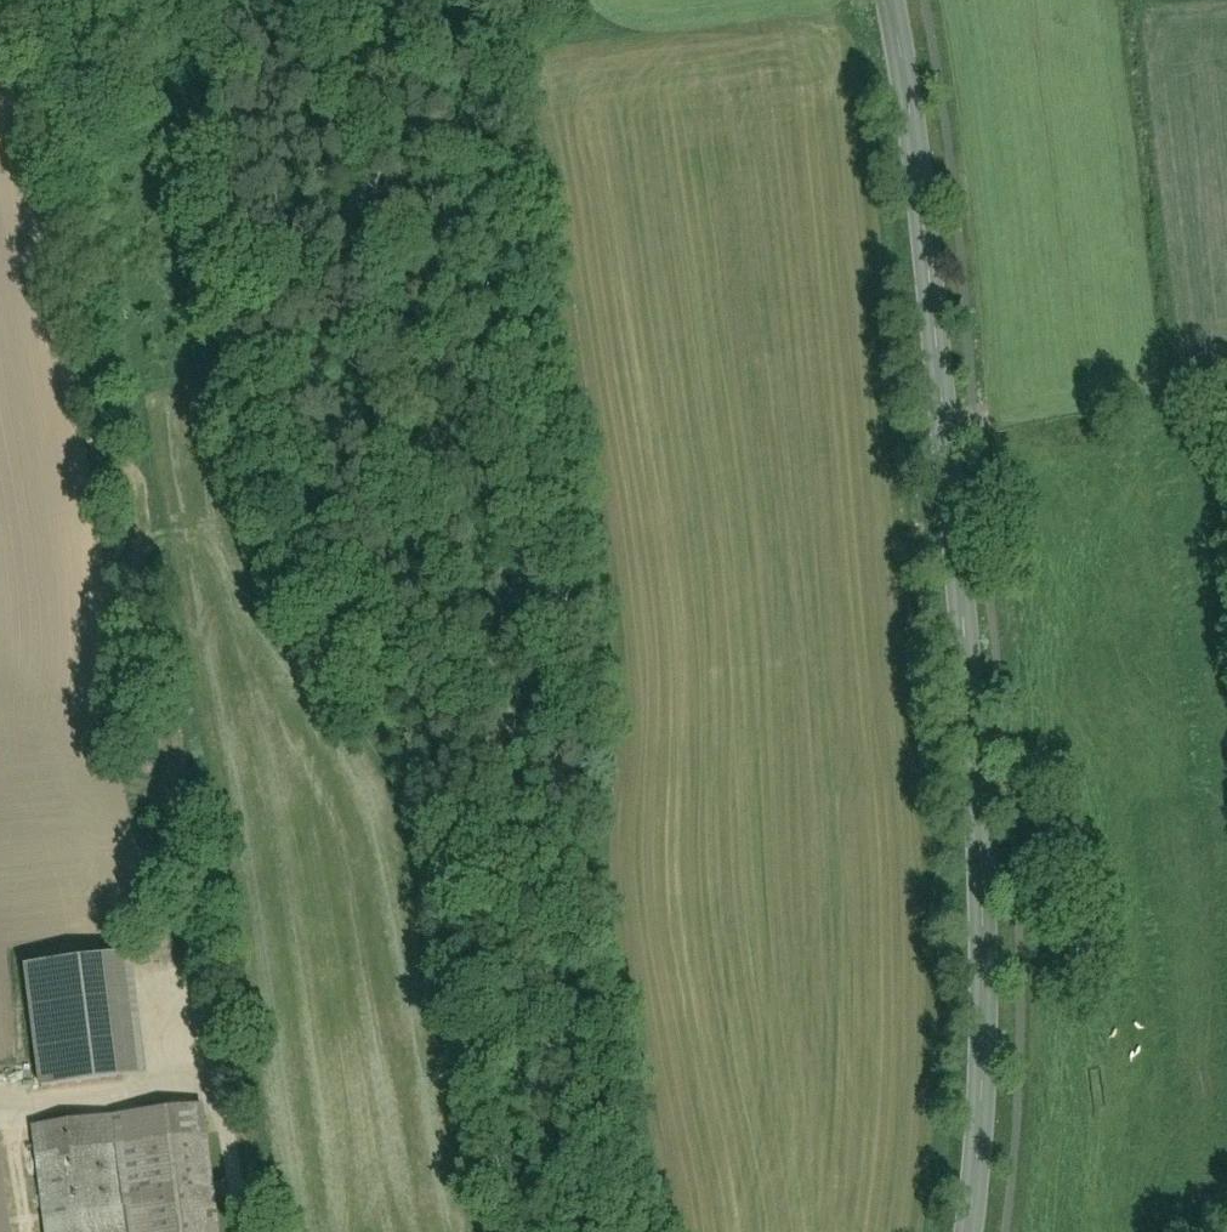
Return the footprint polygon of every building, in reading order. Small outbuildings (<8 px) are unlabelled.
[(29,974),(42,1087),(139,1076),(126,963),(29,974)] [(111,1121),(126,1231),(221,1231),(205,1108),(111,1121)] [(111,1121),(32,1132),(45,1231),(126,1231),(111,1121)]
